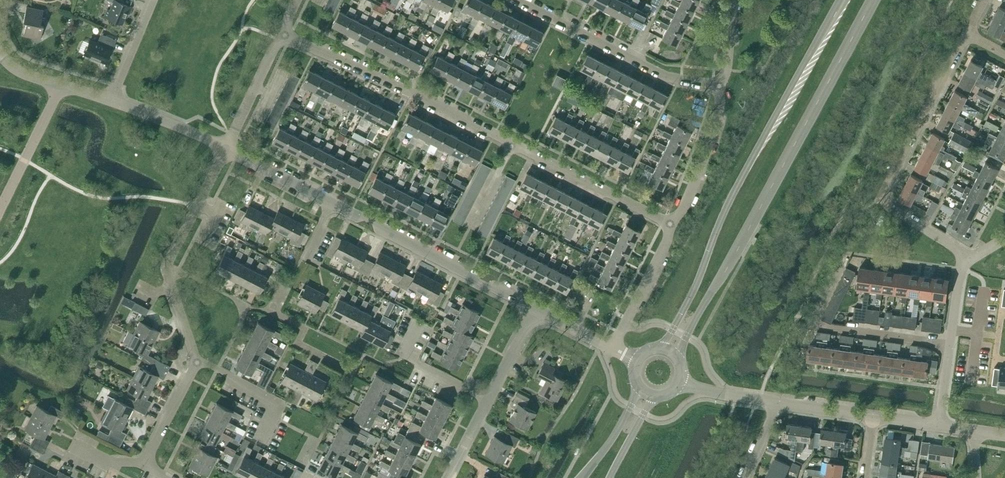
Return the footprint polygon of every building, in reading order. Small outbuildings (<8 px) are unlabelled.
[(105,16),(122,23),(127,12),(130,13),(132,7),(121,2),(121,0),(108,0),(114,2),(111,10),(108,9),(105,16)] [(403,6),(408,9),(411,2),(407,0),(406,0),(403,6)] [(437,0),(422,0),(420,4),(419,6),(424,9),(429,1),(435,4),(437,0)] [(435,4),(431,12),(437,15),(441,7),(448,10),(453,0),(437,0),(435,4)] [(458,16),(464,19),(468,11),(475,14),(482,0),(481,0),(466,0),(462,8),(458,6),(453,14),(458,16)] [(487,21),(494,7),(482,0),(475,14),(470,23),(476,25),(480,17),(487,20),(487,21)] [(604,9),(608,0),(593,0),(592,3),(604,9)] [(616,15),(623,2),(623,1),(623,0),(608,0),(604,9),(616,15)] [(628,21),(635,8),(638,0),(632,0),(629,5),(623,2),(616,15),(628,21)] [(693,11),(679,4),(680,2),(676,0),(671,0),(670,2),(678,6),(674,14),(674,15),(687,22),(693,11)] [(699,0),(681,0),(680,2),(679,4),(693,11),(699,0)] [(327,2),(324,8),(334,13),(336,7),(327,2)] [(387,9),(375,3),(371,9),(383,16),(387,9)] [(628,21),(640,28),(652,6),(646,3),(641,11),(635,8),(628,21)] [(346,15),(339,11),(332,25),(345,32),(352,17),(356,9),(351,6),(346,15)] [(44,11),(27,7),(24,21),(27,21),(24,35),(41,38),(45,18),(42,17),(44,11)] [(506,13),(494,7),(487,21),(487,20),(482,29),(481,32),(485,35),(487,31),(488,32),(492,23),(499,27),(506,13)] [(1000,7),(994,18),(1004,24),(1004,9),(1000,7)] [(682,33),(687,22),(674,15),(674,14),(666,10),(664,14),(672,18),(669,25),(668,26),(682,33)] [(345,32),(357,38),(364,24),(369,15),(363,12),(358,21),(352,17),(345,32)] [(518,19),(506,13),(499,27),(495,35),(500,38),(504,29),(511,33),(518,19)] [(431,26),(436,17),(431,14),(426,23),(431,26)] [(1004,40),(1004,31),(1003,30),(1004,25),(1004,24),(994,18),(989,30),(994,33),(993,35),(1004,40)] [(381,22),(375,19),(371,27),(364,24),(357,38),(369,44),(376,30),(377,30),(381,22)] [(530,25),(518,19),(511,33),(507,41),(512,44),(516,35),(523,39),(530,25)] [(659,25),(667,29),(662,38),(656,34),(652,41),(666,48),(669,42),(676,45),(682,33),(668,26),(669,25),(661,21),(659,25)] [(369,44),(381,50),(388,36),(393,28),(387,25),(383,33),(377,30),(376,30),(369,44)] [(543,32),(530,25),(523,39),(519,47),(524,50),(529,42),(536,45),(543,32)] [(388,36),(381,50),(393,56),(400,42),(405,34),(399,31),(395,40),(388,36)] [(106,63),(116,39),(102,34),(98,43),(90,40),(84,54),(91,57),(90,59),(99,62),(100,60),(106,63)] [(405,63),(412,49),(417,40),(411,38),(407,46),(400,42),(393,56),(405,63)] [(492,42),(488,50),(494,53),(498,45),(492,42)] [(412,49),(405,63),(418,69),(425,54),(429,47),(423,44),(419,52),(412,49)] [(434,49),(429,47),(425,54),(430,57),(434,49)] [(431,70),(443,76),(450,62),(451,62),(455,54),(450,51),(446,59),(438,56),(431,70)] [(599,60),(587,54),(580,68),(589,72),(589,73),(585,80),(589,83),(593,75),(592,74),(599,60)] [(462,57),(457,65),(451,62),(450,62),(443,76),(455,82),(463,68),(467,60),(462,57)] [(522,61),(515,57),(512,62),(519,66),(522,61)] [(994,86),(999,89),(1004,77),(1000,74),(997,80),(980,71),(983,66),(978,63),(980,60),(974,57),(972,60),(971,60),(965,71),(977,77),(981,79),(979,81),(986,85),(988,81),(995,84),(994,86)] [(496,62),(490,59),(486,68),(492,71),(496,62)] [(610,66),(599,60),(592,74),(593,75),(600,78),(596,86),(597,87),(599,88),(600,88),(604,80),(603,80),(610,66)] [(455,82),(467,89),(475,74),(475,75),(479,66),(474,63),(470,72),(463,68),(455,82)] [(621,72),(610,66),(603,80),(604,80),(611,84),(607,92),(611,94),(615,86),(614,86),(621,72)] [(520,82),(526,72),(517,68),(512,78),(520,82)] [(315,90),(322,76),(309,70),(298,92),(303,95),(308,86),(314,89),(315,90)] [(482,78),(475,75),(475,74),(467,89),(480,95),(487,80),(487,81),(492,72),(486,70),(482,78)] [(974,83),(985,88),(986,85),(993,88),(994,86),(995,84),(988,81),(986,85),(979,81),(981,79),(977,77),(965,71),(959,83),(971,89),(974,83)] [(633,77),(621,72),(614,86),(615,86),(622,90),(618,98),(623,100),(627,92),(625,91),(633,77)] [(288,78),(297,83),(300,78),(291,73),(288,78)] [(561,88),(566,78),(557,74),(552,84),(561,88)] [(334,82),(322,76),(315,90),(314,89),(310,98),(315,101),(320,92),(327,96),(334,82)] [(480,95),(492,101),(499,87),(504,78),(498,76),(494,84),(487,81),(487,80),(480,95)] [(644,83),(633,77),(625,91),(627,92),(634,96),(630,104),(634,106),(638,98),(637,97),(644,83)] [(285,83),(294,88),(297,83),(288,78),(285,83)] [(346,89),(334,82),(327,96),(322,105),(328,107),(332,99),(339,102),(346,89)] [(506,90),(499,87),(492,101),(504,107),(516,85),(510,82),(506,90)] [(283,88),(292,93),(294,88),(285,83),(283,88)] [(655,89),(644,83),(637,97),(638,98),(645,101),(641,109),(645,111),(649,103),(648,103),(655,89)] [(280,93),(289,98),(292,93),(283,88),(280,93)] [(358,95),(346,89),(339,102),(334,111),(340,114),(344,105),(351,108),(351,109),(358,95)] [(666,95),(655,89),(648,103),(649,103),(656,107),(652,115),(656,117),(661,109),(659,109),(666,95)] [(979,90),(976,96),(991,104),(994,98),(979,90)] [(978,110),(964,103),(967,97),(955,91),(949,102),(961,108),(975,115),(978,110)] [(277,99),(287,103),(289,98),(280,93),(277,99)] [(370,101),(358,95),(351,109),(351,108),(346,117),(352,120),(356,111),(363,115),(370,101)] [(976,96),(979,98),(980,98),(977,104),(988,109),(991,104),(976,96)] [(275,104),(284,108),(287,103),(277,99),(275,104)] [(301,104),(292,100),(290,104),(299,108),(301,104)] [(382,107),(370,101),(363,115),(358,123),(364,126),(368,118),(375,121),(382,107)] [(964,127),(966,123),(963,121),(965,118),(957,114),(961,108),(949,102),(943,113),(958,121),(957,124),(964,127)] [(272,109),(281,114),(284,108),(275,104),(272,109)] [(395,114),(382,107),(375,121),(371,130),(376,132),(380,124),(388,128),(395,114)] [(269,114),(279,119),(281,114),(272,109),(269,114)] [(407,130),(414,133),(421,119),(409,112),(400,130),(396,128),(392,134),(397,137),(397,135),(403,138),(407,130)] [(549,130),(560,136),(567,122),(569,123),(573,115),(569,113),(564,121),(556,116),(549,130)] [(937,125),(949,131),(952,125),(960,129),(961,126),(970,131),(973,126),(966,123),(964,127),(957,124),(958,121),(943,113),(937,125)] [(267,119),(276,124),(279,119),(269,114),(267,119)] [(668,123),(676,127),(672,135),(671,136),(685,143),(691,132),(678,125),(678,123),(680,119),(672,115),(670,119),(668,123)] [(267,119),(264,124),(273,129),(276,124),(267,119)] [(419,136),(425,139),(426,139),(426,140),(433,125),(421,119),(414,133),(407,146),(411,148),(413,143),(415,144),(419,136)] [(560,136),(571,142),(578,128),(580,129),(584,121),(580,119),(576,127),(569,123),(567,122),(560,136)] [(985,124),(990,127),(993,123),(987,119),(985,124)] [(280,128),(273,142),(285,148),(292,134),(297,125),(291,122),(287,131),(280,128)] [(990,127),(997,131),(999,126),(993,123),(990,127)] [(446,131),(433,125),(426,140),(426,139),(425,139),(421,148),(427,150),(431,142),(438,146),(446,131)] [(571,142),(583,148),(590,134),(591,135),(595,127),(591,125),(587,132),(580,129),(578,128),(571,142)] [(346,134),(348,129),(343,126),(340,132),(346,134)] [(285,148),(297,154),(304,140),(305,140),(309,132),(303,129),(299,137),(292,134),(285,148)] [(633,135),(640,139),(644,132),(636,129),(633,135)] [(371,130),(367,138),(372,140),(376,132),(371,130)] [(583,148),(594,153),(601,139),(602,140),(606,132),(602,130),(598,138),(591,135),(590,134),(583,148)] [(988,137),(1004,146),(1004,132),(1002,130),(998,137),(990,132),(988,137)] [(458,138),(446,131),(438,146),(434,154),(439,157),(443,148),(450,152),(458,138)] [(664,131),(662,135),(670,139),(666,146),(666,147),(679,154),(685,143),(671,136),(672,135),(664,131)] [(955,131),(952,137),(971,147),(973,142),(955,131)] [(352,136),(364,142),(367,138),(355,132),(354,132),(352,136)] [(343,141),(346,136),(340,133),(337,138),(343,141)] [(944,150),(945,147),(942,145),(945,139),(933,133),(927,144),(942,152),(943,149),(944,150)] [(297,154),(309,160),(316,146),(317,146),(321,138),(316,135),(311,144),(305,140),(304,140),(297,154)] [(309,160),(321,167),(329,152),(329,153),(333,144),(336,139),(330,136),(328,141),(324,150),(317,146),(316,146),(309,160)] [(594,153),(605,159),(612,145),(613,146),(617,138),(614,136),(609,144),(602,140),(601,139),(594,153)] [(949,143),(960,148),(968,153),(971,147),(952,137),(949,143)] [(988,137),(986,141),(994,145),(990,152),(988,151),(986,155),(995,160),(997,156),(1004,159),(1004,158),(1004,146),(988,137)] [(470,144),(458,138),(450,152),(445,160),(451,163),(455,154),(462,158),(463,158),(470,144)] [(605,159),(616,165),(623,151),(624,152),(629,144),(625,142),(621,150),(613,146),(612,145),(605,159)] [(666,146),(658,142),(656,146),(664,150),(660,157),(660,158),(674,165),(679,154),(666,147),(666,146)] [(482,150),(470,144),(463,158),(462,158),(458,166),(463,169),(468,161),(475,164),(482,150)] [(927,144),(921,155),(933,161),(936,155),(940,157),(941,154),(947,157),(950,153),(944,150),(943,149),(942,152),(927,144)] [(321,167),(333,173),(341,159),(345,150),(340,148),(336,156),(329,153),(329,152),(321,167)] [(632,156),(624,152),(623,151),(616,165),(628,171),(635,157),(636,158),(640,150),(636,148),(632,156)] [(668,177),(674,165),(660,158),(660,157),(653,153),(651,157),(658,161),(655,168),(654,170),(668,177)] [(955,161),(957,158),(957,157),(950,153),(947,157),(955,161)] [(333,173),(346,179),(353,165),(358,157),(357,157),(353,155),(352,154),(348,162),(341,159),(333,173)] [(933,161),(921,155),(915,167),(927,173),(933,161)] [(957,170),(962,161),(957,158),(955,161),(952,167),(957,170)] [(353,165),(346,179),(358,185),(370,163),(364,160),(360,169),(353,165)] [(986,161),(980,172),(994,179),(999,168),(986,161)] [(479,168),(489,173),(492,168),(482,163),(479,168)] [(655,168),(647,164),(645,168),(653,172),(648,181),(662,188),(668,177),(654,170),(655,168)] [(978,168),(971,164),(968,169),(974,172),(975,172),(976,170),(978,168)] [(477,173),(486,178),(489,173),(479,168),(477,173)] [(373,171),(369,178),(374,180),(369,191),(381,197),(388,183),(393,175),(394,171),(390,170),(389,173),(387,172),(383,181),(376,177),(378,174),(373,171)] [(403,170),(399,178),(405,181),(409,173),(403,170)] [(447,173),(441,170),(438,175),(445,179),(447,173)] [(988,189),(994,179),(980,172),(975,183),(988,189)] [(474,178),(484,183),(486,178),(477,173),(474,178)] [(531,193),(538,179),(527,173),(520,187),(528,191),(524,199),(528,201),(533,193),(531,193)] [(911,174),(905,186),(924,195),(926,191),(920,187),(923,181),(911,174)] [(513,185),(516,180),(506,175),(503,180),(513,185)] [(936,175),(933,181),(942,186),(943,185),(946,186),(948,182),(945,180),(946,180),(936,175)] [(452,182),(459,186),(461,181),(454,177),(452,182)] [(381,197),(393,203),(400,190),(401,190),(405,181),(399,178),(395,187),(388,183),(381,197)] [(471,183),(481,188),(484,183),(474,178),(471,183)] [(400,190),(393,203),(405,210),(413,196),(417,187),(420,182),(414,179),(412,185),(407,193),(401,190),(400,190)] [(549,185),(538,179),(531,193),(533,193),(540,197),(535,205),(539,207),(543,199),(542,199),(549,185)] [(461,181),(459,186),(465,189),(468,183),(462,180),(461,181)] [(501,185),(510,190),(513,185),(503,180),(501,185)] [(930,187),(939,191),(942,186),(933,181),(930,187)] [(469,188),(478,193),(481,188),(471,183),(469,188)] [(966,188),(960,185),(957,190),(963,193),(964,193),(965,191),(983,200),(988,189),(975,183),(972,188),(967,185),(966,188)] [(426,185),(424,190),(425,191),(429,193),(432,188),(426,185)] [(498,191),(508,195),(510,190),(501,185),(498,191)] [(561,190),(549,185),(542,199),(543,199),(551,203),(547,211),(551,213),(555,205),(553,205),(561,190)] [(911,204),(914,197),(921,201),(924,195),(905,186),(899,197),(911,204)] [(466,194),(476,199),(478,193),(469,188),(466,194)] [(405,210),(418,216),(425,202),(429,193),(425,191),(424,190),(419,199),(413,196),(405,210)] [(572,196),(561,190),(553,205),(555,205),(562,209),(558,217),(562,219),(566,211),(565,210),(572,196)] [(496,196),(505,201),(508,195),(498,191),(496,196)] [(983,200),(965,191),(964,193),(963,193),(962,196),(967,198),(964,204),(977,210),(983,200)] [(463,199),(473,204),(476,199),(466,194),(463,199)] [(505,201),(496,196),(493,201),(502,206),(505,201)] [(583,202),(572,196),(565,210),(566,211),(573,215),(569,223),(573,225),(577,217),(576,216),(583,202)] [(418,216),(430,222),(437,208),(441,199),(436,197),(432,205),(425,202),(418,216)] [(461,204),(471,209),(473,204),(463,199),(461,204)] [(933,216),(939,203),(933,200),(926,212),(933,216)] [(493,201),(490,206),(500,211),(502,206),(493,201)] [(594,208),(583,202),(576,216),(577,217),(584,221),(580,229),(584,231),(589,223),(587,222),(594,208)] [(437,208),(430,222),(442,228),(454,206),(448,203),(444,211),(437,208)] [(941,208),(947,211),(950,206),(943,203),(941,208)] [(471,209),(461,204),(458,209),(468,214),(471,209)] [(953,211),(972,221),(977,210),(964,204),(961,209),(956,206),(954,209),(953,211)] [(246,212),(240,209),(234,221),(239,224),(241,221),(250,225),(248,229),(252,231),(254,227),(262,212),(249,205),(246,212)] [(500,211),(490,206),(488,211),(497,216),(500,211)] [(606,213),(594,208),(587,222),(589,223),(596,226),(591,234),(596,236),(600,228),(599,227),(606,213)] [(468,214),(458,209),(456,214),(465,219),(468,214)] [(622,210),(620,216),(625,219),(628,213),(622,210)] [(270,226),(271,226),(278,230),(274,238),(279,240),(283,232),(291,217),(278,211),(274,218),(270,226)] [(488,211),(485,216),(495,221),(497,216),(488,211)] [(953,225),(950,223),(947,228),(958,234),(961,229),(966,232),(972,221),(953,211),(952,214),(950,217),(956,220),(953,225)] [(270,226),(274,218),(262,212),(254,227),(263,232),(259,240),(263,242),(271,226),(270,226)] [(465,219),(456,214),(453,219),(463,224),(465,219)] [(495,221),(485,216),(482,221),(492,226),(495,221)] [(290,240),(299,245),(306,233),(300,230),(304,224),(291,217),(283,232),(292,237),(290,240)] [(482,221),(480,226),(489,231),(492,226),(482,221)] [(640,231),(626,224),(622,233),(614,229),(613,231),(612,233),(620,237),(620,235),(634,242),(640,231)] [(489,231),(480,226),(477,232),(487,237),(489,231)] [(522,242),(519,247),(522,248),(525,243),(526,244),(530,236),(525,233),(521,241),(522,242)] [(506,244),(510,236),(506,234),(502,242),(494,237),(487,251),(498,257),(505,243),(506,244)] [(629,254),(634,242),(620,235),(620,237),(616,244),(608,240),(607,242),(606,244),(614,248),(615,246),(629,254)] [(342,239),(336,236),(327,254),(332,257),(334,254),(342,257),(340,261),(345,263),(347,260),(355,245),(342,238),(342,239)] [(505,243),(498,257),(509,263),(517,249),(518,250),(519,247),(522,242),(521,241),(518,240),(514,248),(506,244),(505,243)] [(238,241),(234,249),(238,251),(242,243),(238,241)] [(224,255),(216,270),(227,276),(235,260),(234,260),(227,256),(232,247),(228,245),(223,255),(224,255)] [(365,257),(368,251),(355,245),(347,260),(355,264),(353,268),(363,273),(370,260),(365,257)] [(529,246),(525,253),(518,250),(517,249),(509,263),(521,269),(528,255),(529,255),(533,247),(529,246)] [(623,265),(629,254),(615,246),(614,248),(610,255),(602,251),(600,255),(608,259),(609,258),(623,265)] [(235,260),(227,276),(238,281),(245,266),(245,265),(238,262),(243,253),(239,251),(234,260),(235,260)] [(521,269),(532,274),(539,260),(540,261),(544,253),(540,251),(536,259),(529,255),(528,255),(521,269)] [(375,263),(370,260),(363,273),(368,275),(372,267),(381,272),(379,276),(384,278),(386,274),(385,274),(393,259),(380,252),(375,263)] [(245,266),(238,281),(248,287),(256,271),(255,271),(249,267),(254,258),(249,256),(245,265),(245,266)] [(552,257),(548,265),(540,261),(539,260),(532,274),(543,280),(550,266),(552,267),(555,259),(555,258),(552,257)] [(617,276),(623,265),(609,258),(608,259),(604,267),(597,263),(595,267),(602,271),(603,269),(617,276)] [(406,265),(393,259),(385,274),(386,274),(394,278),(392,282),(402,287),(408,274),(403,272),(406,265)] [(256,271),(248,287),(259,292),(267,277),(260,273),(264,264),(260,262),(255,271),(256,271)] [(543,280),(554,286),(561,272),(563,273),(567,265),(563,263),(559,270),(552,267),(550,266),(543,280)] [(847,267),(844,272),(854,277),(856,272),(847,267)] [(870,289),(873,269),(860,267),(857,287),(865,288),(862,308),(861,308),(859,321),(866,322),(870,289)] [(573,278),(574,279),(578,270),(574,268),(570,276),(563,273),(561,272),(554,286),(566,292),(573,278)] [(599,278),(591,274),(589,278),(597,282),(598,281),(611,288),(617,276),(603,269),(602,271),(599,278)] [(886,271),(873,269),(870,289),(877,290),(876,298),(882,298),(883,291),(886,271)] [(422,293),(430,277),(417,271),(414,277),(408,274),(402,287),(407,290),(409,286),(417,290),(415,294),(420,297),(422,293)] [(898,272),(886,271),(883,291),(890,292),(889,299),(894,300),(895,292),(898,272)] [(854,277),(844,272),(841,278),(851,282),(854,277)] [(901,301),(907,301),(908,294),(911,274),(898,272),(895,292),(902,293),(901,301)] [(914,303),(919,304),(920,296),(923,276),(911,274),(908,294),(915,295),(914,303)] [(926,304),(932,305),(933,297),(936,277),(923,276),(920,296),(928,297),(926,304)] [(422,293),(430,297),(428,301),(438,306),(445,293),(439,290),(442,284),(430,277),(422,293)] [(949,279),(936,277),(933,297),(940,298),(939,306),(944,307),(945,299),(946,299),(949,279)] [(841,278),(839,283),(849,287),(851,282),(841,278)] [(837,288),(846,292),(849,287),(839,283),(837,288)] [(322,298),(324,294),(307,285),(302,294),(327,306),(329,302),(322,298)] [(347,291),(343,288),(338,298),(339,298),(331,314),(341,319),(350,303),(349,302),(343,299),(347,291)] [(837,288),(834,293),(844,298),(846,292),(837,288)] [(341,319),(352,324),(360,308),(359,308),(353,305),(358,296),(353,293),(349,302),(350,303),(341,319)] [(832,298),(841,303),(844,298),(834,293),(832,298)] [(302,294),(297,303),(315,311),(317,306),(325,310),(327,306),(302,294)] [(455,307),(451,305),(449,309),(458,314),(475,323),(481,312),(472,308),(476,301),(469,298),(466,304),(463,303),(460,309),(455,307)] [(839,308),(841,303),(832,298),(829,303),(839,308)] [(368,301),(364,299),(359,308),(360,308),(352,324),(362,330),(371,314),(370,313),(363,310),(368,301)] [(135,302),(132,308),(146,315),(149,309),(135,302)] [(836,313),(839,308),(829,303),(827,308),(836,313)] [(360,334),(371,340),(380,324),(379,323),(372,320),(379,307),(375,305),(370,313),(371,314),(362,330),(360,334)] [(834,318),(836,313),(827,308),(824,314),(834,318)] [(878,324),(880,310),(873,309),(871,323),(878,324)] [(884,325),(891,326),(892,314),(892,312),(886,311),(884,325)] [(388,316),(384,314),(379,323),(380,324),(371,340),(383,346),(391,329),(383,325),(388,316)] [(469,334),(475,323),(458,314),(455,320),(446,316),(444,320),(453,324),(452,325),(456,327),(469,334)] [(831,324),(834,318),(824,314),(822,319),(831,324)] [(892,314),(891,326),(903,328),(905,316),(892,314)] [(910,316),(909,328),(916,329),(917,317),(914,317),(910,316)] [(923,316),(921,330),(928,331),(930,317),(923,316)] [(934,332),(941,333),(943,319),(936,318),(934,332)] [(140,321),(134,333),(154,343),(160,331),(140,321)] [(258,322),(252,333),(268,341),(269,340),(272,334),(281,339),(284,334),(270,327),(269,328),(258,322)] [(452,334),(445,330),(442,334),(450,338),(468,347),(474,336),(469,334),(456,327),(452,334)] [(148,354),(154,343),(134,333),(128,344),(148,354)] [(252,333),(247,344),(263,352),(263,351),(267,345),(276,349),(278,345),(269,340),(268,341),(252,333)] [(463,358),(468,347),(450,338),(447,344),(439,340),(437,344),(445,348),(463,358)] [(822,346),(823,341),(818,340),(817,346),(810,345),(808,359),(820,361),(822,346)] [(820,361),(832,363),(834,348),(827,347),(828,342),(823,341),(822,346),(820,361)] [(247,344),(241,354),(257,362),(258,362),(261,355),(270,360),(272,356),(263,351),(263,352),(247,344)] [(846,350),(846,344),(841,344),(840,349),(834,348),(832,363),(844,364),(846,350)] [(844,364),(855,366),(857,351),(851,350),(851,345),(846,344),(846,350),(844,364)] [(276,349),(275,351),(281,355),(285,349),(284,348),(280,346),(278,345),(276,349)] [(925,348),(918,346),(917,351),(918,351),(917,354),(914,374),(926,376),(927,371),(936,372),(938,361),(928,359),(928,361),(922,361),(923,354),(932,355),(932,350),(925,348)] [(869,353),(870,348),(865,347),(864,352),(857,351),(855,366),(867,368),(869,353)] [(442,355),(434,351),(431,355),(439,359),(457,369),(463,358),(445,348),(442,355)] [(867,368),(879,369),(881,355),(874,354),(875,348),(870,348),(869,353),(867,368)] [(881,355),(879,369),(890,371),(893,356),(893,351),(888,350),(887,356),(881,355)] [(890,371),(902,373),(904,358),(898,357),(898,352),(893,351),(893,356),(890,371)] [(241,354),(236,365),(252,373),(255,366),(264,370),(265,371),(267,366),(258,362),(257,362),(241,354)] [(914,374),(917,354),(912,354),(911,359),(904,358),(902,373),(914,374)] [(153,365),(167,373),(170,366),(157,359),(153,365)] [(291,363),(286,372),(304,381),(314,361),(310,359),(304,370),(291,363)] [(304,381),(321,390),(326,381),(312,374),(318,363),(314,361),(304,381)] [(547,379),(540,391),(557,400),(567,381),(552,373),(555,368),(544,362),(538,374),(547,379)] [(150,371),(139,365),(132,377),(153,388),(159,376),(164,378),(167,373),(153,365),(150,371)] [(263,372),(261,377),(268,380),(274,370),(267,366),(265,371),(264,370),(263,372)] [(289,400),(293,402),(304,381),(286,372),(281,381),(295,388),(289,400)] [(391,382),(376,374),(370,385),(387,393),(391,386),(399,390),(401,386),(392,381),(391,382)] [(132,377),(127,388),(138,394),(135,400),(149,407),(152,401),(147,399),(153,388),(132,377)] [(321,390),(304,381),(293,402),(297,404),(303,392),(316,399),(321,390)] [(370,385),(365,396),(382,404),(382,403),(385,397),(393,401),(396,397),(387,393),(370,385)] [(128,396),(128,397),(125,402),(113,397),(109,394),(103,405),(108,408),(107,409),(127,419),(134,407),(146,414),(149,407),(135,400),(128,396)] [(516,422),(529,428),(537,412),(525,406),(528,401),(516,395),(511,405),(515,408),(509,420),(516,423),(516,422)] [(382,404),(365,396),(360,406),(376,414),(380,408),(388,412),(390,408),(382,403),(382,404)] [(424,400),(421,405),(430,409),(431,408),(446,416),(452,405),(436,397),(432,405),(424,400)] [(233,410),(233,411),(217,403),(211,413),(227,422),(228,421),(231,415),(240,419),(242,415),(233,410)] [(48,411),(36,405),(30,417),(51,427),(57,416),(62,418),(65,412),(51,404),(48,411)] [(360,406),(354,417),(371,425),(374,418),(383,423),(385,418),(376,414),(360,406)] [(81,411),(73,407),(71,411),(70,412),(78,416),(79,414),(81,411)] [(441,427),(446,416),(431,408),(430,409),(427,415),(418,411),(416,415),(425,420),(425,419),(441,427)] [(109,432),(123,439),(127,433),(122,430),(127,419),(107,409),(102,420),(113,426),(109,432)] [(222,432),(225,425),(234,430),(237,426),(228,421),(227,422),(211,413),(206,424),(222,432)] [(30,417),(24,428),(36,434),(29,446),(43,453),(50,441),(45,439),(51,427),(30,417)] [(419,436),(422,431),(436,438),(441,427),(425,419),(425,420),(422,426),(413,421),(408,430),(419,436)] [(216,443),(220,436),(229,441),(231,436),(222,432),(206,424),(200,435),(209,440),(208,442),(212,445),(215,446),(216,443)] [(342,424),(336,435),(352,443),(353,442),(356,435),(365,440),(366,438),(367,436),(349,427),(349,428),(342,424)] [(795,460),(797,450),(800,425),(788,424),(786,437),(791,438),(790,443),(792,444),(792,450),(784,449),(780,447),(778,452),(795,460)] [(812,427),(800,425),(797,450),(803,451),(805,439),(810,440),(809,448),(814,449),(815,446),(817,432),(812,432),(812,427)] [(825,450),(826,451),(826,454),(831,455),(835,430),(828,429),(829,427),(824,427),(823,429),(822,433),(817,432),(815,446),(821,446),(822,442),(826,443),(825,450)] [(835,430),(831,455),(838,456),(839,444),(845,445),(844,449),(851,450),(853,439),(846,438),(847,432),(846,432),(846,430),(840,429),(839,431),(835,430)] [(106,439),(108,435),(100,430),(97,435),(106,439)] [(399,447),(415,455),(421,444),(416,441),(419,436),(408,430),(406,435),(398,431),(394,440),(392,439),(390,443),(399,447)] [(504,441),(494,436),(485,453),(504,463),(513,446),(515,447),(519,438),(509,433),(504,441)] [(352,443),(336,435),(331,446),(347,454),(347,453),(351,446),(360,451),(362,446),(353,442),(352,443)] [(884,450),(899,452),(904,453),(903,456),(910,457),(911,452),(918,453),(920,441),(913,439),(910,439),(908,447),(900,446),(901,440),(886,438),(884,450)] [(931,442),(923,441),(921,453),(929,455),(928,459),(953,463),(956,447),(946,446),(946,447),(943,446),(930,444),(931,442)] [(206,445),(201,443),(199,447),(190,465),(199,470),(212,445),(208,442),(206,445)] [(212,454),(216,447),(215,446),(212,445),(199,470),(208,474),(217,457),(212,454)] [(236,472),(247,477),(255,462),(254,461),(247,458),(252,448),(248,446),(242,457),(243,457),(236,472)] [(331,446),(325,456),(341,464),(342,464),(345,457),(354,462),(356,457),(347,453),(347,454),(331,446)] [(399,447),(396,454),(387,449),(385,454),(393,458),(394,457),(410,465),(415,455),(399,447)] [(236,450),(231,448),(228,453),(233,456),(236,450)] [(903,458),(903,456),(904,453),(899,452),(884,450),(883,462),(897,464),(898,457),(903,458)] [(248,477),(260,477),(265,467),(264,466),(258,463),(263,454),(258,451),(254,461),(255,462),(247,477),(248,477)] [(341,464),(325,456),(320,467),(336,475),(339,468),(349,473),(351,469),(351,468),(342,464),(341,464)] [(276,472),(275,472),(268,469),(273,459),(269,457),(264,466),(265,467),(260,477),(273,477),(276,472)] [(404,476),(410,465),(394,457),(393,458),(390,464),(382,460),(379,464),(389,469),(389,468),(391,469),(404,476)] [(840,459),(825,457),(824,462),(829,462),(827,475),(841,477),(843,464),(839,463),(840,459)] [(775,458),(770,470),(784,476),(788,469),(798,474),(801,465),(791,461),(789,464),(775,458)] [(364,469),(367,463),(361,460),(358,465),(364,469)] [(33,463),(30,461),(28,465),(27,465),(24,471),(28,473),(25,477),(40,477),(45,469),(33,463)] [(287,477),(279,474),(284,464),(280,462),(275,472),(276,472),(273,477),(287,477)] [(897,464),(883,462),(881,474),(896,476),(896,475),(900,476),(900,477),(907,477),(907,475),(901,474),(902,472),(896,471),(897,464)] [(45,469),(40,477),(61,477),(64,473),(59,470),(56,475),(45,469)] [(348,473),(352,475),(358,477),(359,477),(361,474),(351,469),(349,473),(348,473)] [(379,474),(375,472),(374,474),(378,476),(382,477),(408,477),(404,476),(391,469),(388,476),(380,472),(379,474)] [(766,477),(784,477),(784,476),(770,470),(766,477)]
